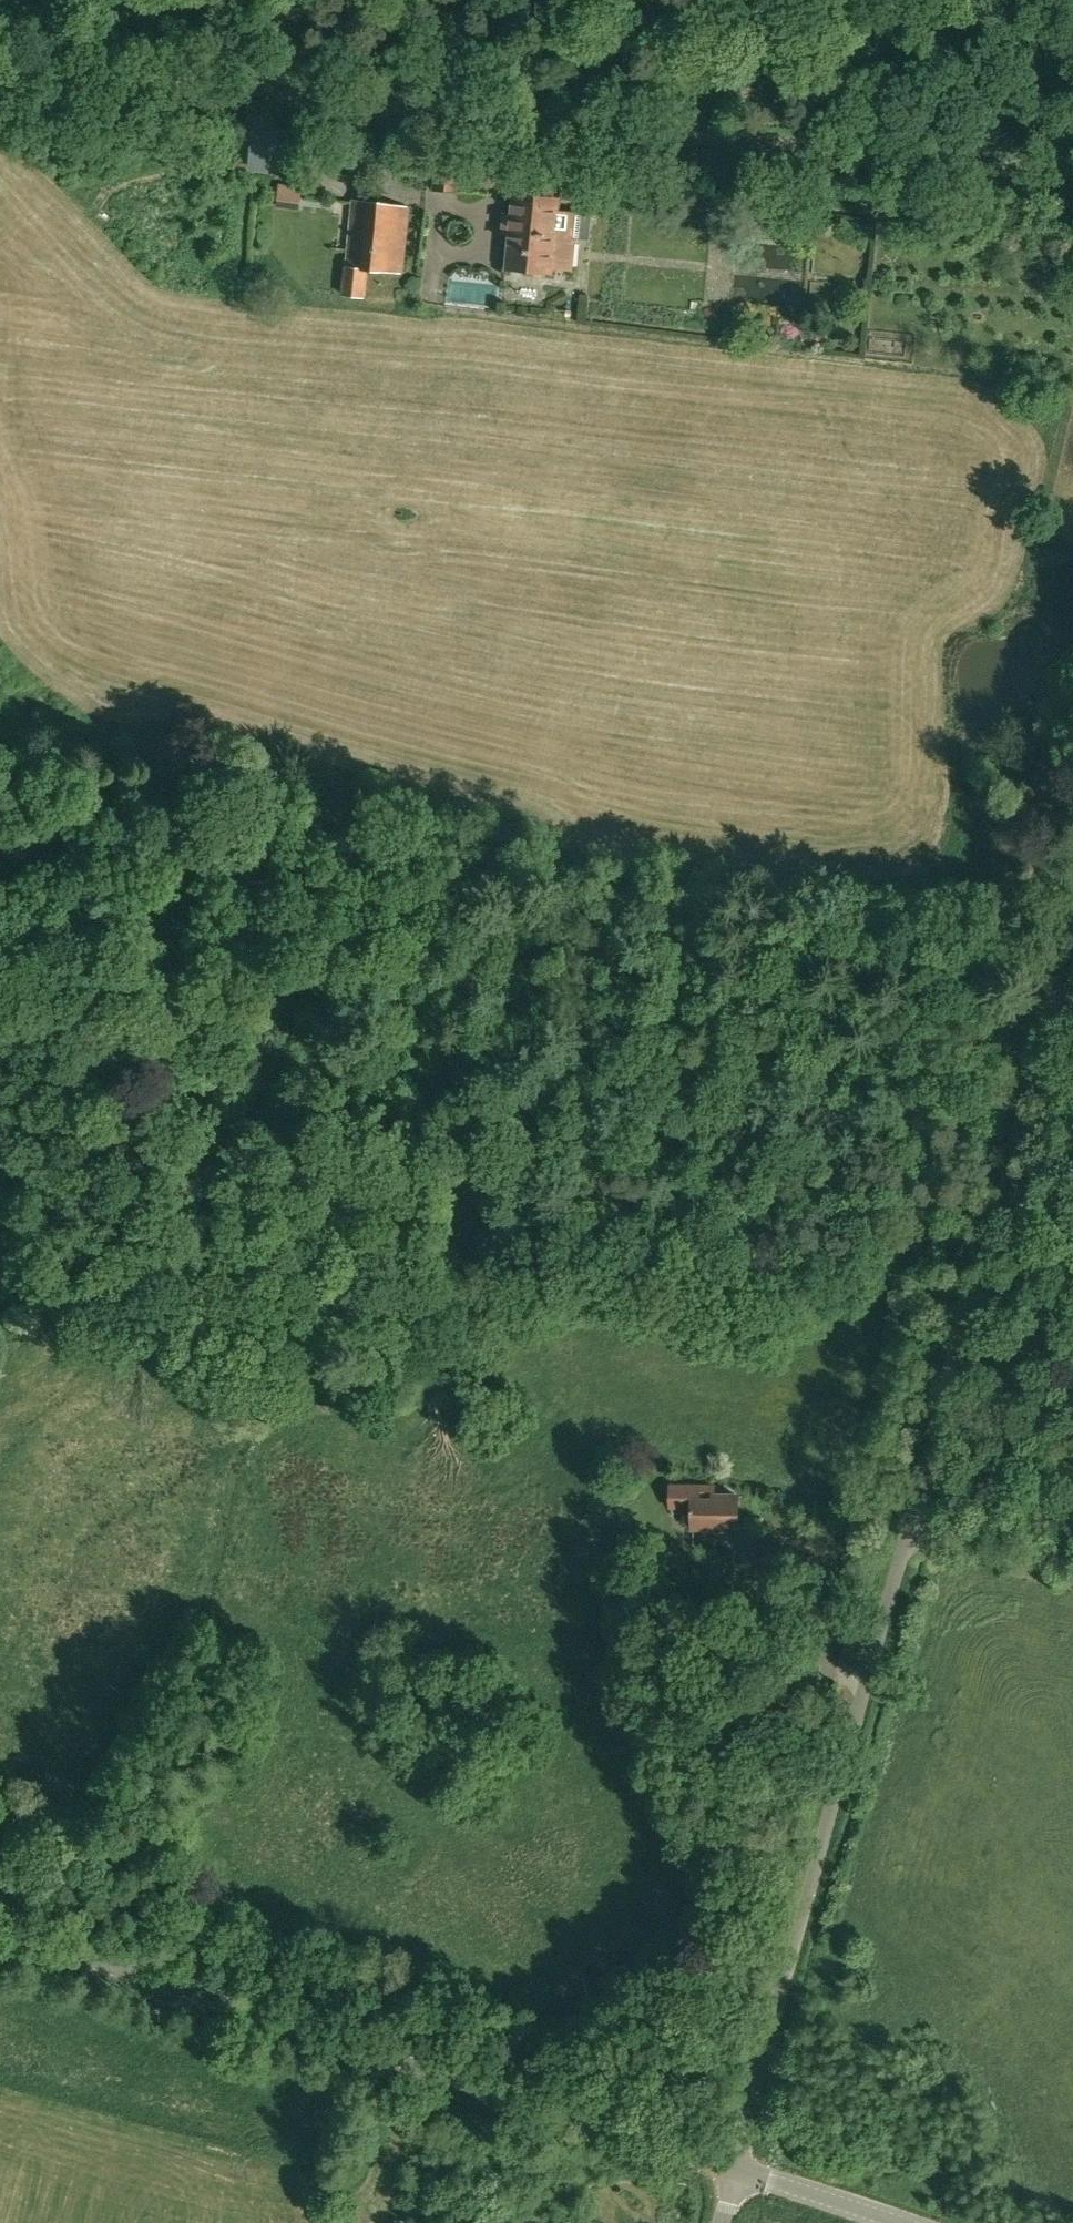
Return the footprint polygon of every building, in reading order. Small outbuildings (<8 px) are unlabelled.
[(496,162),(462,160),(435,158),(433,191),(460,193),(461,183),(495,185),(496,162)] [(574,271),(577,239),(580,211),(560,210),(561,197),(514,192),(506,269),(554,274),(554,269),(574,271)] [(353,200),(346,266),(345,266),(342,297),(366,299),(368,271),(402,274),(409,205),(353,200)] [(668,1509),(691,1509),(691,1532),(722,1532),(722,1527),(740,1527),(740,1492),(716,1492),(716,1484),(668,1485),(668,1509)]
